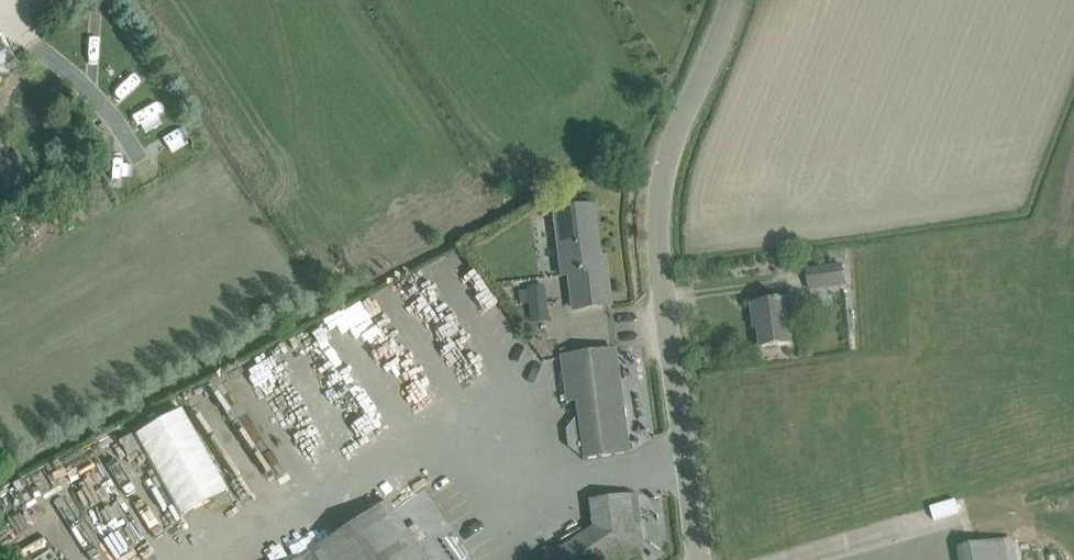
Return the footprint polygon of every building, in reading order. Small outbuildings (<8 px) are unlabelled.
[(0,142),(0,181),(1,183),(19,172),(0,142)] [(569,277),(573,308),(608,304),(608,306),(609,305),(605,269),(597,270),(595,258),(598,257),(592,207),(570,210),(554,213),(563,276),(569,277)] [(844,286),(842,266),(807,270),(809,290),(844,286)] [(519,311),(540,308),(537,282),(516,285),(519,311)] [(761,348),(783,345),(790,345),(787,318),(791,317),(789,301),(774,303),(752,306),(754,322),(758,321),(761,348)] [(583,459),(629,454),(615,349),(614,349),(614,351),(560,358),(566,402),(575,401),(583,459)] [(132,431),(139,449),(128,454),(141,485),(159,477),(177,518),(227,496),(189,407),(132,431)] [(642,550),(635,496),(588,501),(592,528),(543,559),(627,559),(642,550)] [(309,559),(424,559),(384,499),(304,553),(309,559)] [(1010,540),(959,550),(961,559),(1013,559),(1010,540)]
